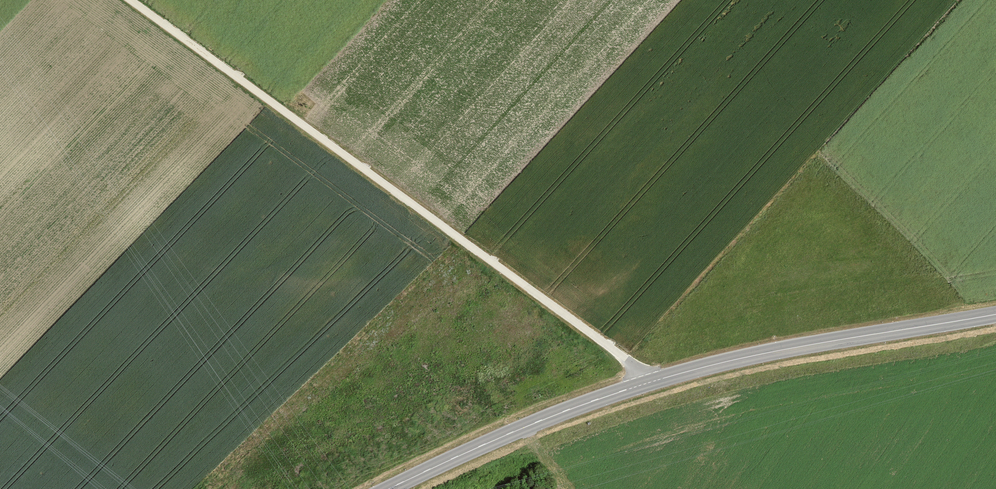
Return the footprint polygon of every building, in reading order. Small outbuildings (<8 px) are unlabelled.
[(726,352),(728,360),(747,355),(745,348),(726,352)] [(558,405),(540,410),(541,417),(560,413),(558,405)]
